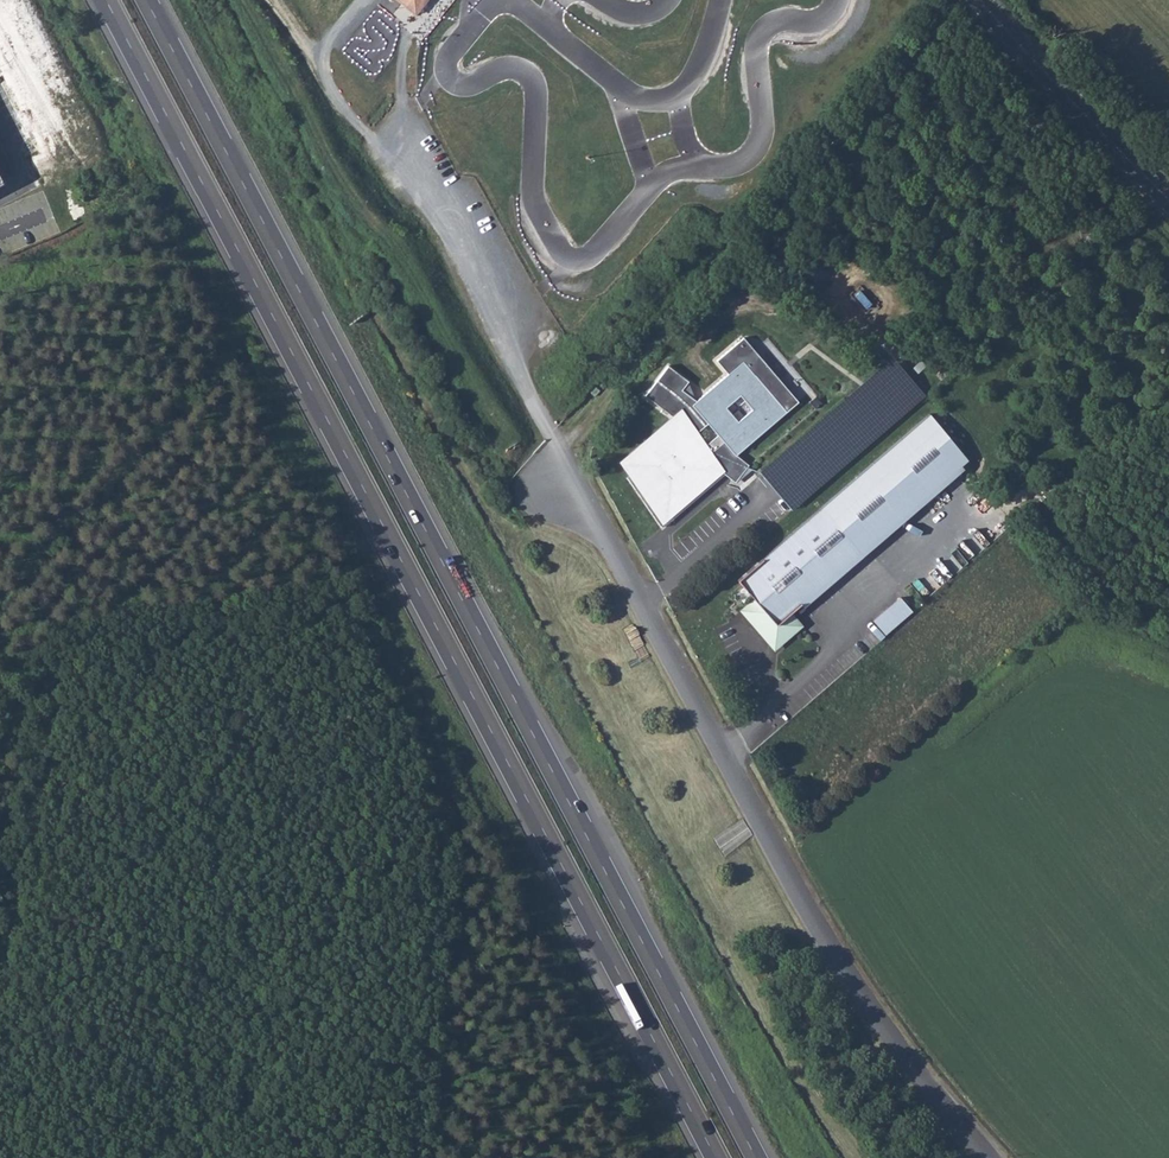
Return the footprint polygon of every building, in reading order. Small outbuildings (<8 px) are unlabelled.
[(418,14),(429,0),(399,0),(418,14)] [(715,358),(727,372),(740,361),(785,413),(801,404),(742,337),(715,358)] [(696,399),(689,405),(705,424),(716,436),(733,457),(785,413),(740,361),(727,372),(696,399)] [(644,394),(672,416),(681,409),(697,432),(705,424),(689,405),(696,399),(683,389),(688,381),(668,363),(644,394)] [(598,392),(593,386),(588,392),(593,397),(598,392)] [(672,416),(620,460),(662,524),(722,472),(706,445),(697,432),(681,409),(672,416)] [(928,415),(736,582),(752,600),(740,611),(774,649),(798,627),(789,616),(965,459),(928,415)] [(748,465),(733,457),(716,436),(706,445),(722,472),(735,482),(748,465)] [(901,595),(873,619),(886,633),(913,610),(901,595)]
